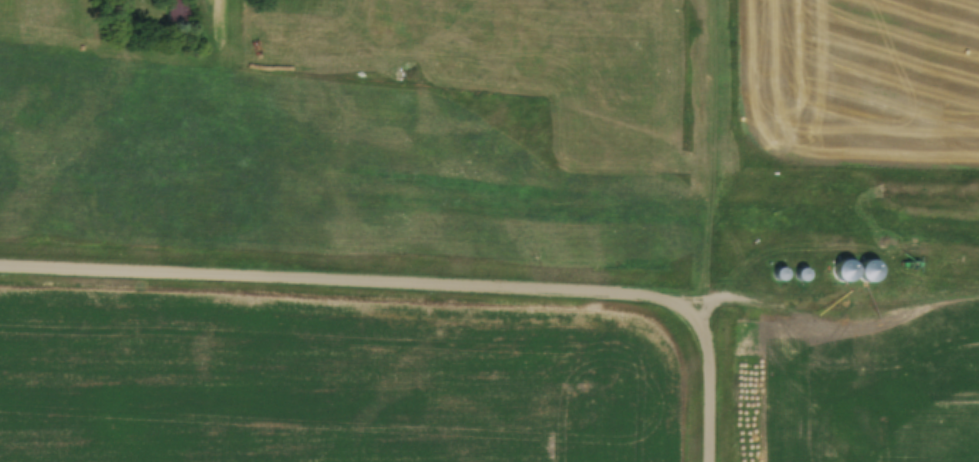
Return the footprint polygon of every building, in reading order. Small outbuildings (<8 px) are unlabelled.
[(166,20),(190,20),(190,0),(166,0),(166,20)]
